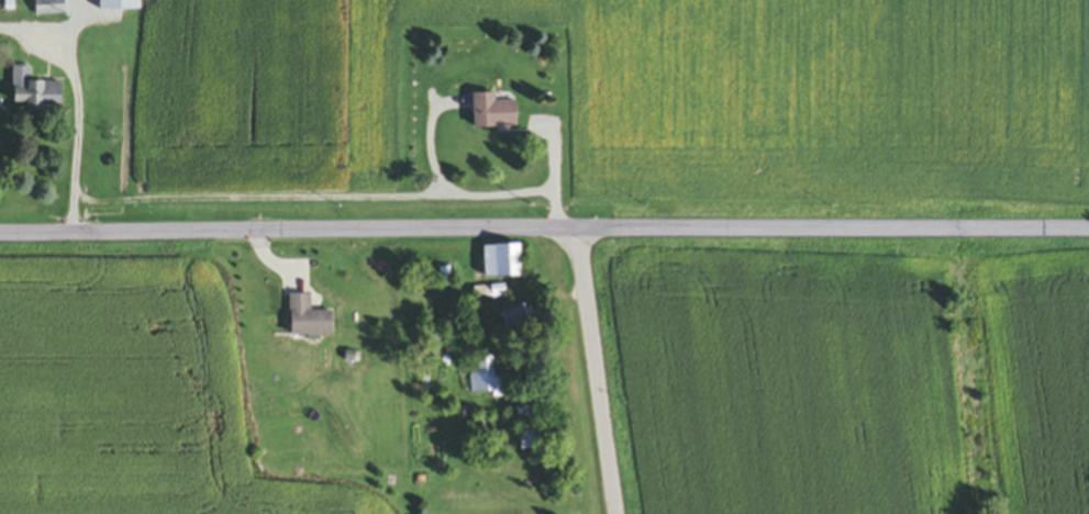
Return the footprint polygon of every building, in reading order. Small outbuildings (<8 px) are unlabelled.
[(64,0),(53,0),(34,1),(35,19),(64,17),(64,0)] [(98,12),(138,12),(138,0),(98,0),(98,12)] [(12,105),(25,105),(25,112),(60,112),(60,83),(31,84),(31,68),(12,68),(12,105)] [(472,96),(474,129),(516,128),(515,103),(494,103),(494,95),(472,96)] [(484,278),(519,278),(519,247),(484,247),(484,278)] [(503,289),(476,289),(476,299),(503,299),(503,289)] [(310,313),(310,297),(290,297),(290,338),(331,338),(331,313),(310,313)] [(502,309),(503,325),(529,324),(528,307),(502,309)] [(507,399),(505,378),(494,379),(492,358),(469,360),(472,396),(493,395),(493,400),(507,399)] [(537,451),(536,409),(518,409),(519,451),(537,451)]
